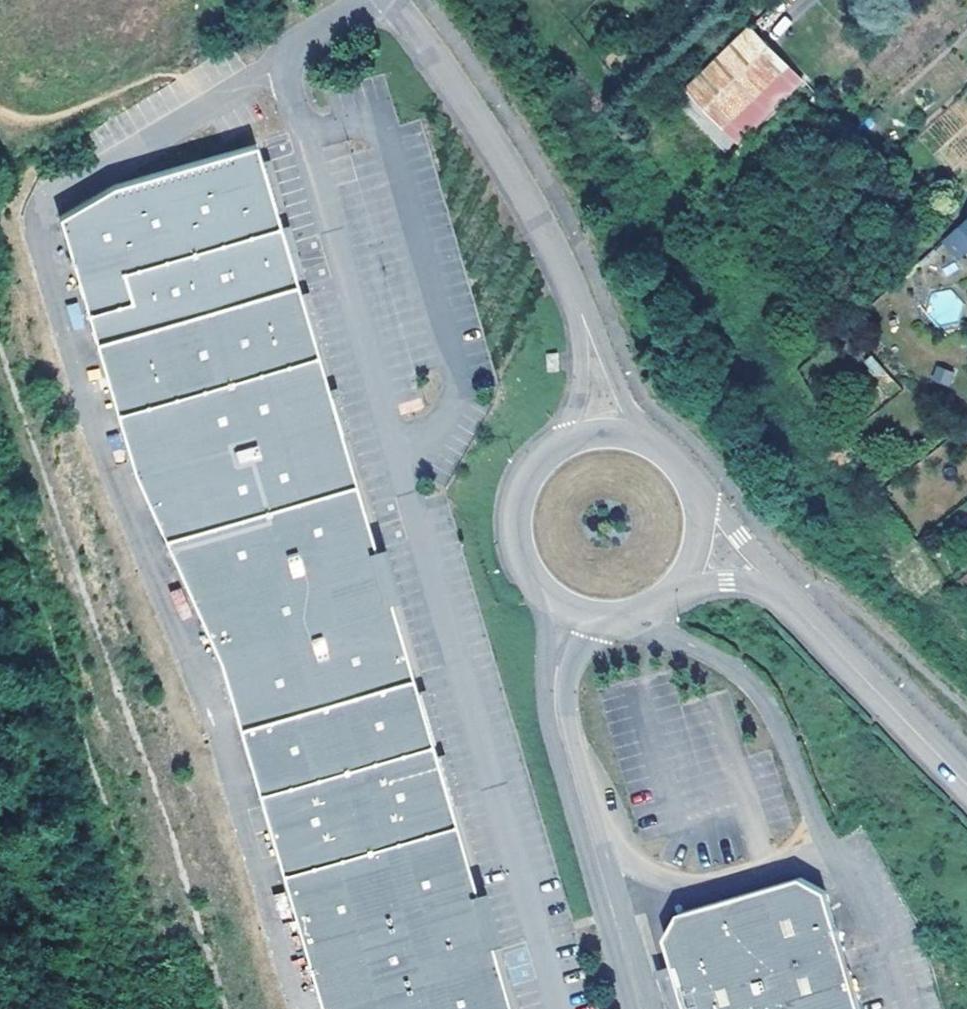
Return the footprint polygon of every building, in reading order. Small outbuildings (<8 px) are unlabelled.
[(802,82),(753,29),(688,91),(737,142),(802,82)] [(240,727),(323,1008),(510,1008),(481,911),(442,780),(412,677),(383,573),(357,481),(338,412),(305,295),(282,216),(262,142),(119,182),(64,214),(136,468),(166,535),(221,657),(240,727)] [(559,369),(557,350),(546,351),(547,369),(559,369)] [(936,365),(931,380),(951,386),(955,372),(936,365)] [(845,951),(828,891),(802,876),(680,912),(666,937),(674,963),(688,1008),(862,1008),(845,951)] [(674,963),(660,968),(671,1008),(688,1008),(674,963)]
